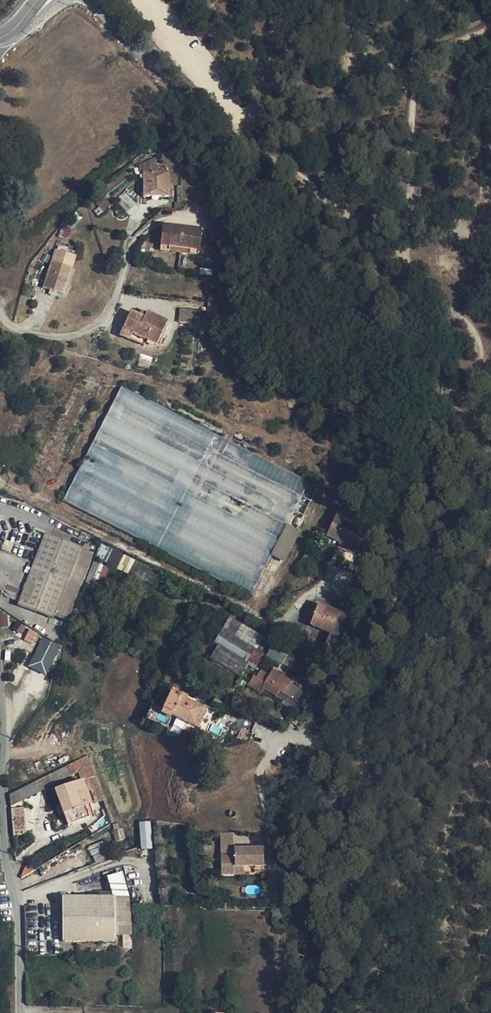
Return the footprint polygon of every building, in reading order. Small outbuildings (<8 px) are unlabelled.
[(168,172),(143,172),(144,197),(168,196),(168,172)] [(200,231),(161,226),(159,246),(167,247),(167,252),(188,254),(189,250),(197,251),(200,231)] [(76,258),(55,251),(43,287),(64,294),(76,258)] [(140,311),(131,307),(121,326),(131,332),(130,334),(144,341),(155,346),(166,322),(146,313),(145,314),(143,318),(138,316),(140,311)] [(179,308),(178,322),(194,323),(194,309),(179,308)] [(131,332),(121,326),(118,334),(141,346),(144,341),(130,334),(131,332)] [(254,592),(307,475),(116,389),(65,503),(176,553),(179,546),(183,560),(188,562),(192,555),(189,547),(198,544),(193,531),(198,521),(191,518),(195,512),(204,516),(208,515),(213,528),(217,530),(214,537),(222,540),(218,549),(216,544),(213,551),(214,552),(205,570),(254,592)] [(364,531),(329,522),(323,545),(358,554),(364,531)] [(286,561),(299,529),(285,523),(272,555),(286,561)] [(18,605),(53,618),(80,549),(45,535),(32,569),(21,565),(8,598),(19,602),(18,605)] [(194,590),(100,544),(94,558),(188,603),(194,590)] [(80,549),(54,617),(68,622),(94,554),(80,549)] [(363,565),(345,615),(347,616),(357,619),(375,570),(363,565)] [(129,580),(119,576),(115,585),(130,591),(132,585),(129,583),(129,580)] [(347,616),(345,615),(318,605),(309,627),(330,634),(324,651),(334,654),(347,616)] [(228,620),(220,634),(252,652),(257,655),(265,642),(228,620)] [(12,629),(21,634),(25,628),(16,622),(12,629)] [(28,628),(23,639),(33,643),(37,632),(28,628)] [(39,637),(27,665),(46,673),(58,644),(39,637)] [(257,655),(252,652),(245,664),(255,672),(262,658),(257,655)] [(290,682),(271,671),(267,678),(259,674),(256,678),(253,677),(248,687),(261,694),(263,691),(293,708),(302,692),(290,685),(290,682)] [(207,709),(170,692),(162,712),(199,729),(207,709)] [(87,756),(43,777),(48,786),(78,772),(81,781),(86,779),(94,802),(101,800),(87,756)] [(81,781),(54,790),(67,827),(89,820),(84,806),(89,804),(81,781)] [(11,803),(38,794),(35,783),(7,792),(11,803)] [(22,807),(11,808),(13,834),(25,833),(22,807)] [(141,848),(152,848),(150,820),(139,821),(141,848)] [(121,826),(112,829),(116,840),(124,837),(121,826)] [(219,856),(233,856),(232,834),(219,835),(219,856)] [(261,849),(233,850),(233,856),(219,856),(219,876),(241,875),(241,867),(262,867),(261,849)] [(115,894),(63,893),(62,941),(115,941),(115,933),(115,894)] [(115,894),(115,933),(131,933),(131,894),(115,894)]
